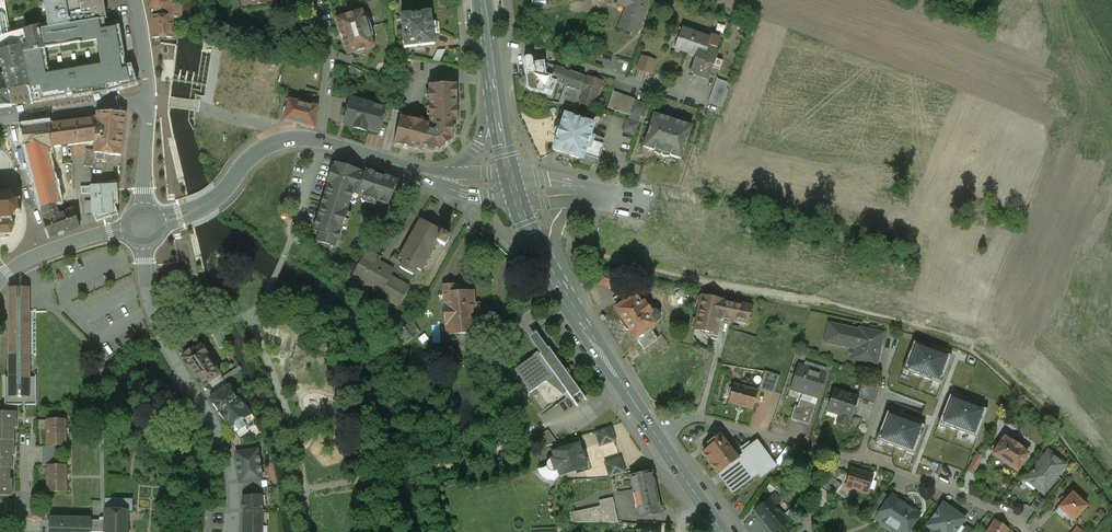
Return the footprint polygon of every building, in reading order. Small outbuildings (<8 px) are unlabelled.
[(11,34),(9,28),(4,0),(0,0),(0,37),(11,34)] [(49,29),(105,20),(107,20),(104,0),(44,0),(49,29)] [(148,4),(149,8),(151,11),(156,12),(160,11),(163,7),(163,3),(162,0),(149,0),(148,4)] [(173,15),(180,15),(179,7),(181,6),(181,0),(177,0),(166,1),(165,15),(173,15)] [(645,0),(619,0),(617,5),(625,7),(619,28),(637,34),(648,1),(645,0)] [(363,10),(335,20),(347,56),(354,53),(356,59),(369,56),(366,49),(374,46),(368,28),(363,10)] [(432,12),(401,14),(403,41),(399,41),(400,49),(413,48),(413,52),(426,51),(425,46),(435,45),(434,34),(433,21),(432,12)] [(165,15),(151,16),(152,37),(173,37),(173,15),(165,15)] [(49,29),(41,30),(45,51),(24,56),(32,104),(67,98),(67,96),(72,95),(73,98),(107,92),(108,94),(138,85),(132,66),(126,67),(120,27),(106,29),(105,20),(49,29)] [(11,34),(0,37),(0,60),(0,62),(3,74),(4,78),(26,73),(23,55),(44,51),(40,26),(11,34)] [(708,38),(683,30),(680,40),(677,39),(673,49),(695,56),(689,73),(709,79),(717,52),(715,52),(705,48),(708,38)] [(710,34),(708,38),(705,48),(715,52),(720,37),(710,34)] [(161,41),(161,61),(178,61),(179,42),(161,41)] [(599,51),(587,47),(583,59),(595,63),(599,51)] [(211,103),(280,118),(285,96),(249,88),(256,55),(243,52),(237,80),(217,76),(211,103)] [(654,59),(642,56),(637,70),(650,74),(654,59)] [(182,84),(185,61),(177,61),(177,66),(171,65),(170,72),(171,72),(170,84),(183,85),(183,93),(196,95),(197,85),(182,84)] [(544,62),(524,63),(525,92),(546,91),(546,75),(565,82),(564,85),(566,85),(578,89),(581,80),(583,76),(544,62)] [(26,73),(4,78),(12,106),(25,103),(26,105),(32,104),(26,73)] [(3,74),(0,75),(0,107),(12,106),(4,78),(3,74)] [(429,123),(428,85),(427,74),(410,74),(410,86),(397,86),(392,108),(402,111),(401,116),(429,123)] [(585,81),(581,80),(578,89),(582,91),(578,102),(581,103),(592,107),(601,81),(587,76),(585,81)] [(729,83),(716,79),(707,104),(721,108),(729,83)] [(456,84),(428,85),(429,123),(401,116),(393,144),(421,151),(422,146),(439,150),(452,139),(452,121),(457,121),(456,84)] [(579,110),(581,103),(578,102),(582,91),(578,89),(566,85),(560,103),(579,110)] [(620,94),(612,91),(607,107),(614,110),(620,94)] [(635,99),(620,94),(614,110),(629,115),(630,113),(635,100),(635,99)] [(364,102),(352,99),(349,110),(345,109),(343,117),(346,118),(345,124),(355,126),(354,129),(366,132),(366,129),(376,132),(383,108),(372,105),(373,102),(365,100),(364,102)] [(294,102),(286,100),(284,109),(287,110),(284,122),(314,130),(317,108),(304,105),(304,104),(294,101),(294,102)] [(647,104),(635,100),(630,113),(642,117),(647,104)] [(593,124),(565,114),(561,126),(557,138),(553,150),(581,159),(590,133),(593,124)] [(670,119),(653,114),(642,148),(663,156),(670,155),(681,159),(691,126),(676,120),(670,119)] [(208,136),(204,151),(226,156),(234,121),(206,115),(201,135),(208,136)] [(95,119),(79,120),(80,143),(95,141),(95,119)] [(123,119),(95,119),(95,141),(95,153),(106,154),(121,154),(123,119)] [(639,123),(626,119),(621,131),(635,136),(639,123)] [(79,120),(50,123),(53,147),(80,143),(79,120)] [(50,123),(22,126),(25,153),(40,207),(55,204),(60,203),(47,156),(51,155),(48,148),(53,147),(50,123)] [(557,138),(561,126),(556,126),(553,128),(552,131),(552,134),(553,136),(557,138)] [(594,134),(590,133),(581,159),(579,163),(591,167),(592,163),(596,165),(603,144),(592,141),(594,134)] [(106,154),(95,153),(92,153),(92,161),(106,161),(106,154)] [(364,173),(334,163),(312,231),(318,233),(317,238),(323,240),(321,244),(335,248),(353,193),(389,205),(393,192),(397,193),(401,180),(365,169),(364,173)] [(117,186),(81,188),(81,195),(91,195),(93,214),(94,214),(97,223),(113,218),(112,205),(119,205),(117,186)] [(0,238),(6,238),(6,234),(12,234),(15,225),(11,219),(17,212),(21,213),(21,211),(18,210),(18,201),(21,200),(20,198),(17,200),(10,194),(12,190),(10,189),(9,193),(1,193),(1,190),(0,190),(0,238)] [(416,195),(413,191),(407,196),(411,200),(416,195)] [(55,204),(40,207),(46,228),(43,229),(48,239),(80,227),(72,208),(57,213),(55,204)] [(442,232),(419,219),(399,258),(393,255),(389,262),(413,274),(416,269),(421,271),(437,242),(444,246),(448,237),(441,234),(442,232)] [(774,263),(791,266),(793,254),(776,251),(774,263)] [(370,267),(374,259),(376,256),(369,252),(363,263),(370,267)] [(370,267),(363,263),(357,273),(354,271),(351,276),(384,294),(383,297),(398,305),(408,286),(389,276),(393,269),(374,259),(370,267)] [(619,276),(599,272),(597,284),(617,288),(619,276)] [(455,285),(443,286),(446,334),(476,333),(474,292),(461,292),(461,287),(455,288),(455,285)] [(625,299),(625,302),(615,309),(621,317),(619,318),(619,321),(626,330),(628,331),(630,329),(644,349),(657,339),(652,332),(655,329),(655,327),(653,325),(660,320),(660,317),(659,314),(657,311),(654,311),(652,311),(650,312),(643,303),(640,305),(634,296),(632,295),(629,295),(627,296),(626,297),(625,299)] [(20,296),(21,298),(8,298),(8,309),(7,309),(8,378),(6,378),(6,375),(4,376),(4,406),(36,405),(36,375),(35,375),(35,377),(30,378),(29,354),(29,311),(29,298),(26,298),(26,296),(20,296)] [(750,307),(701,296),(699,306),(694,329),(716,334),(718,321),(723,318),(747,322),(750,307)] [(683,327),(694,329),(699,306),(688,304),(683,327)] [(419,332),(410,321),(395,334),(404,345),(419,332)] [(859,331),(829,325),(826,342),(863,350),(861,360),(876,363),(882,334),(859,328),(859,331)] [(428,339),(424,334),(418,339),(422,344),(428,339)] [(581,399),(538,342),(531,347),(537,356),(514,374),(532,397),(554,382),(573,407),(581,399)] [(948,356),(916,344),(906,369),(938,381),(948,356)] [(201,388),(209,382),(219,375),(205,356),(206,355),(200,347),(193,351),(192,350),(186,355),(187,356),(182,359),(201,388)] [(888,374),(901,378),(905,364),(892,360),(888,374)] [(825,373),(798,365),(791,389),(806,394),(818,397),(825,373)] [(781,377),(764,371),(759,387),(776,393),(781,377)] [(209,382),(213,388),(224,381),(220,375),(219,375),(209,382)] [(213,388),(217,394),(228,387),(224,381),(213,388)] [(860,398),(866,401),(872,384),(866,382),(860,398)] [(879,385),(873,382),(872,384),(866,401),(866,402),(873,404),(879,385)] [(756,391),(733,384),(728,403),(752,409),(756,391)] [(217,394),(209,400),(225,424),(227,423),(234,434),(245,426),(246,425),(242,420),(250,415),(247,411),(243,406),(238,400),(240,399),(239,398),(237,399),(228,387),(217,394)] [(857,397),(833,390),(828,408),(838,411),(839,413),(839,415),(836,424),(847,428),(857,397)] [(809,425),(818,397),(806,394),(804,400),(800,398),(797,406),(794,405),(790,419),(809,425)] [(983,411),(952,399),(943,423),(974,435),(983,411)] [(249,411),(247,411),(250,415),(242,420),(246,425),(245,426),(246,428),(255,426),(252,416),(249,411)] [(0,412),(0,458),(11,458),(11,441),(14,441),(13,412),(0,412)] [(920,428),(890,416),(881,439),(911,451),(920,428)] [(65,420),(46,420),(47,446),(66,446),(65,420)] [(610,426),(594,432),(599,446),(615,441),(610,426)] [(547,430),(536,437),(544,447),(556,442),(547,430)] [(704,451),(702,453),(732,492),(753,477),(752,475),(757,472),(760,477),(775,466),(756,442),(742,452),(744,454),(739,458),(721,433),(702,448),(704,451)] [(235,447),(236,447),(240,446),(239,440),(236,436),(231,438),(235,447)] [(1011,442),(1003,437),(992,455),(1016,471),(1028,454),(1020,450),(1023,446),(1023,444),(1015,438),(1013,439),(1011,442)] [(236,447),(237,453),(256,451),(256,442),(240,446),(236,447)] [(557,451),(555,446),(542,451),(536,458),(540,468),(547,467),(549,472),(557,470),(559,476),(586,467),(586,462),(578,444),(557,451)] [(964,467),(972,453),(959,445),(950,459),(964,467)] [(54,447),(42,447),(42,465),(54,465),(54,447)] [(238,466),(238,468),(259,466),(259,463),(260,463),(260,457),(258,457),(257,450),(256,451),(237,453),(236,453),(237,463),(236,463),(236,467),(238,466)] [(1065,465),(1047,451),(1027,478),(1036,485),(1036,488),(1044,493),(1065,465)] [(968,469),(975,473),(986,456),(979,452),(968,469)] [(620,457),(604,462),(608,477),(625,473),(620,457)] [(0,458),(0,496),(9,496),(9,468),(11,468),(11,458),(0,458)] [(829,477),(836,467),(830,463),(824,473),(829,477)] [(66,466),(46,466),(46,492),(67,491),(66,466)] [(242,483),(261,481),(262,481),(261,474),(262,473),(261,468),(260,468),(259,466),(238,468),(238,471),(237,471),(238,475),(239,475),(240,484),(242,483)] [(829,477),(835,481),(841,471),(836,467),(829,477)] [(871,476),(850,470),(845,487),(866,493),(871,476)] [(652,471),(630,476),(639,517),(661,512),(652,471)] [(835,481),(829,477),(822,486),(828,491),(835,481)] [(242,490),(255,489),(262,488),(261,481),(242,483),(242,490)] [(255,489),(255,496),(265,496),(268,496),(268,488),(262,488),(255,489)] [(831,495),(821,488),(812,500),(823,508),(831,495)] [(871,509),(878,513),(889,496),(882,492),(871,509)] [(1064,497),(1063,496),(1057,503),(1060,506),(1056,510),(1061,515),(1063,512),(1072,521),(1086,506),(1072,493),(1069,496),(1067,494),(1064,497)] [(755,511),(772,531),(773,531),(786,521),(775,506),(780,501),(775,494),(755,511)] [(890,494),(889,496),(878,513),(874,519),(875,520),(879,514),(886,518),(884,521),(884,523),(885,525),(887,526),(889,527),(892,526),(893,525),(902,531),(907,531),(910,529),(920,513),(890,494)] [(242,512),(243,514),(262,512),(266,512),(265,496),(255,496),(242,497),(243,504),(241,504),(242,509),(243,509),(243,512),(242,512)] [(1045,501),(1038,496),(1029,507),(1036,513),(1045,501)] [(598,500),(600,506),(568,512),(568,523),(618,522),(612,498),(598,500)] [(104,521),(104,531),(130,531),(130,530),(127,530),(127,511),(132,511),(132,500),(114,500),(114,503),(105,503),(105,510),(104,510),(104,521)] [(964,527),(960,524),(964,519),(958,514),(958,513),(950,506),(949,508),(943,503),(926,526),(932,531),(931,531),(961,531),(964,527)] [(262,512),(243,514),(243,524),(242,531),(262,531),(262,512)] [(49,517),(49,531),(91,531),(91,520),(91,518),(49,517)] [(91,520),(91,531),(104,531),(104,521),(91,520)] [(986,531),(1011,531),(994,520),(986,531)]
